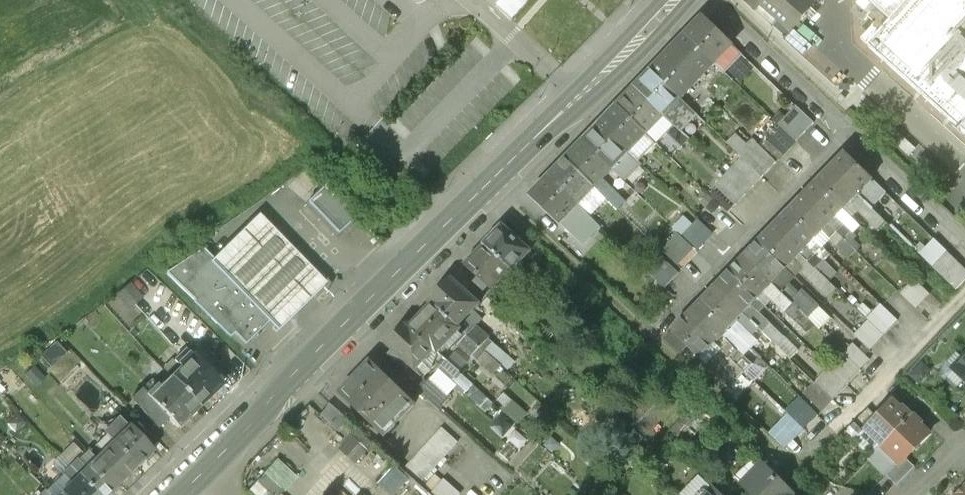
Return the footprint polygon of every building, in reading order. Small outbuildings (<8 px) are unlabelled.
[(772,25),(778,20),(791,32),(815,5),(809,0),(744,0),(772,25)] [(890,22),(868,47),(964,134),(964,0),(866,0),(890,22)] [(695,26),(686,36),(714,62),(725,73),(742,55),(703,17),(695,26)] [(686,36),(669,53),(697,80),(714,62),(686,36)] [(669,53),(652,71),(680,98),(697,80),(669,53)] [(652,71),(635,88),(663,115),(679,131),(696,113),(680,98),(652,71)] [(635,88),(618,106),(646,133),(663,115),(635,88)] [(618,106),(601,124),(629,151),(646,133),(618,106)] [(796,107),(779,125),(797,142),(814,124),(796,107)] [(601,124),(584,142),(611,169),(629,151),(601,124)] [(594,186),(611,169),(584,142),(567,160),(594,186)] [(756,143),(742,158),(762,177),(776,163),(756,143)] [(866,203),(871,208),(886,193),(844,153),(829,168),(866,203)] [(742,158),(725,175),(745,195),(762,177),(742,158)] [(577,204),(594,186),(567,160),(550,177),(577,204)] [(815,183),(843,210),(850,203),(858,211),(866,203),(829,168),(815,183)] [(725,175),(715,186),(735,205),(745,195),(725,175)] [(531,195),(559,222),(577,204),(550,177),(540,187),(531,195)] [(801,198),(837,233),(845,225),(836,217),(843,210),(815,183),(801,198)] [(308,203),(338,234),(356,217),(324,187),(308,203)] [(712,197),(697,212),(714,228),(728,213),(712,197)] [(786,213),(814,240),(821,232),(830,240),(837,233),(801,198),(786,213)] [(871,208),(866,203),(858,211),(869,221),(876,213),(871,208)] [(772,227),(819,272),(826,265),(808,247),(814,240),(786,213),(772,227)] [(268,317),(271,320),(268,323),(278,333),(327,285),(258,216),(212,261),(226,274),(231,269),(274,312),(268,317)] [(503,225),(485,244),(513,270),(524,258),(531,251),(503,225)] [(852,232),(845,225),(837,233),(844,240),(852,232)] [(758,242),(786,269),(793,262),(811,280),(819,272),(772,227),(758,242)] [(571,232),(563,241),(577,254),(585,244),(571,232)] [(844,240),(837,233),(830,240),(840,251),(848,243),(844,240)] [(758,242),(744,257),(791,302),(798,294),(779,276),(786,269),(758,242)] [(848,243),(840,251),(849,259),(857,252),(848,243)] [(465,265),(492,291),(513,270),(485,244),(465,265)] [(268,323),(271,320),(268,317),(274,312),(231,269),(226,274),(212,261),(202,251),(166,274),(194,302),(193,303),(230,338),(234,334),(245,345),(268,323)] [(948,252),(933,268),(957,290),(964,282),(964,269),(948,252)] [(659,257),(646,270),(665,288),(677,275),(659,257)] [(730,271),(758,298),(764,292),(783,310),(791,302),(744,257),(730,271)] [(524,258),(513,270),(536,291),(546,280),(524,258)] [(715,286),(751,321),(758,314),(750,306),(758,298),(730,271),(715,286)] [(832,284),(819,272),(811,280),(824,293),(832,284)] [(432,304),(459,328),(467,319),(480,304),(452,279),(429,301),(432,304)] [(931,294),(915,279),(900,294),(916,310),(931,294)] [(701,301),(729,328),(736,321),(744,329),(751,321),(715,286),(701,301)] [(798,294),(791,302),(808,319),(820,308),(802,290),(798,294)] [(686,316),(722,351),(730,344),(721,336),(729,328),(701,301),(686,316)] [(808,319),(791,302),(783,310),(782,311),(807,335),(815,326),(808,319)] [(435,350),(439,354),(453,339),(461,330),(459,328),(432,304),(410,328),(435,350)] [(899,321),(882,304),(868,319),(869,320),(885,336),(899,321)] [(769,324),(758,314),(751,321),(762,332),(769,324)] [(680,353),(687,346),(730,388),(745,373),(739,367),(722,351),(686,316),(664,339),(680,353)] [(492,342),(467,319),(459,328),(461,330),(484,351),(492,342)] [(855,335),(871,350),(885,336),(869,320),(855,335)] [(751,321),(744,329),(755,339),(762,332),(751,321)] [(769,324),(762,332),(780,349),(788,340),(770,323),(769,324)] [(407,363),(423,377),(431,368),(424,363),(429,358),(435,350),(410,328),(407,325),(387,345),(395,352),(391,356),(404,367),(407,363)] [(476,360),(484,351),(461,330),(453,339),(476,360)] [(844,354),(861,370),(871,359),(854,343),(844,354)] [(746,360),(730,344),(722,351),(739,367),(746,360)] [(439,354),(435,350),(429,358),(440,368),(447,360),(439,354)] [(173,380),(200,408),(222,386),(191,354),(179,366),(183,370),(173,380)] [(830,368),(848,385),(862,371),(861,370),(844,354),(830,368)] [(447,360),(440,368),(438,371),(456,386),(465,376),(447,360)] [(964,381),(964,360),(954,371),(964,381)] [(340,394),(384,436),(414,404),(371,362),(340,394)] [(815,383),(833,400),(848,385),(830,368),(815,383)] [(433,381),(425,379),(416,389),(438,410),(451,396),(433,381)] [(170,419),(179,428),(200,408),(173,380),(162,389),(159,386),(148,397),(170,419)] [(815,383),(804,395),(822,412),(833,400),(815,383)] [(160,429),(170,419),(148,397),(138,406),(160,429)] [(865,431),(882,448),(913,416),(910,413),(908,413),(907,414),(893,400),(876,417),(864,430),(865,431)] [(348,420),(330,404),(319,416),(337,432),(348,420)] [(803,429),(812,419),(798,405),(788,415),(803,429)] [(864,430),(876,417),(868,409),(845,432),(855,441),(865,431),(864,430)] [(913,416),(882,448),(899,464),(900,465),(906,459),(929,436),(920,427),(922,425),(913,416)] [(114,444),(137,469),(156,451),(131,426),(130,428),(122,419),(105,435),(114,444)] [(441,426),(403,468),(419,483),(457,441),(441,426)] [(137,469),(114,444),(97,461),(121,485),(137,469)] [(89,453),(72,469),(80,477),(97,494),(111,494),(121,485),(97,461),(89,453)] [(906,459),(900,465),(899,464),(886,476),(897,486),(915,468),(906,459)] [(762,465),(743,485),(753,494),(793,494),(762,465)] [(256,483),(269,494),(276,494),(281,489),(264,474),(256,483)] [(80,477),(63,494),(97,494),(80,477)] [(437,494),(459,494),(463,491),(447,477),(433,492),(437,494)] [(718,494),(708,484),(697,494),(719,494),(718,494)] [(719,494),(735,494),(726,486),(718,494),(719,494)]
